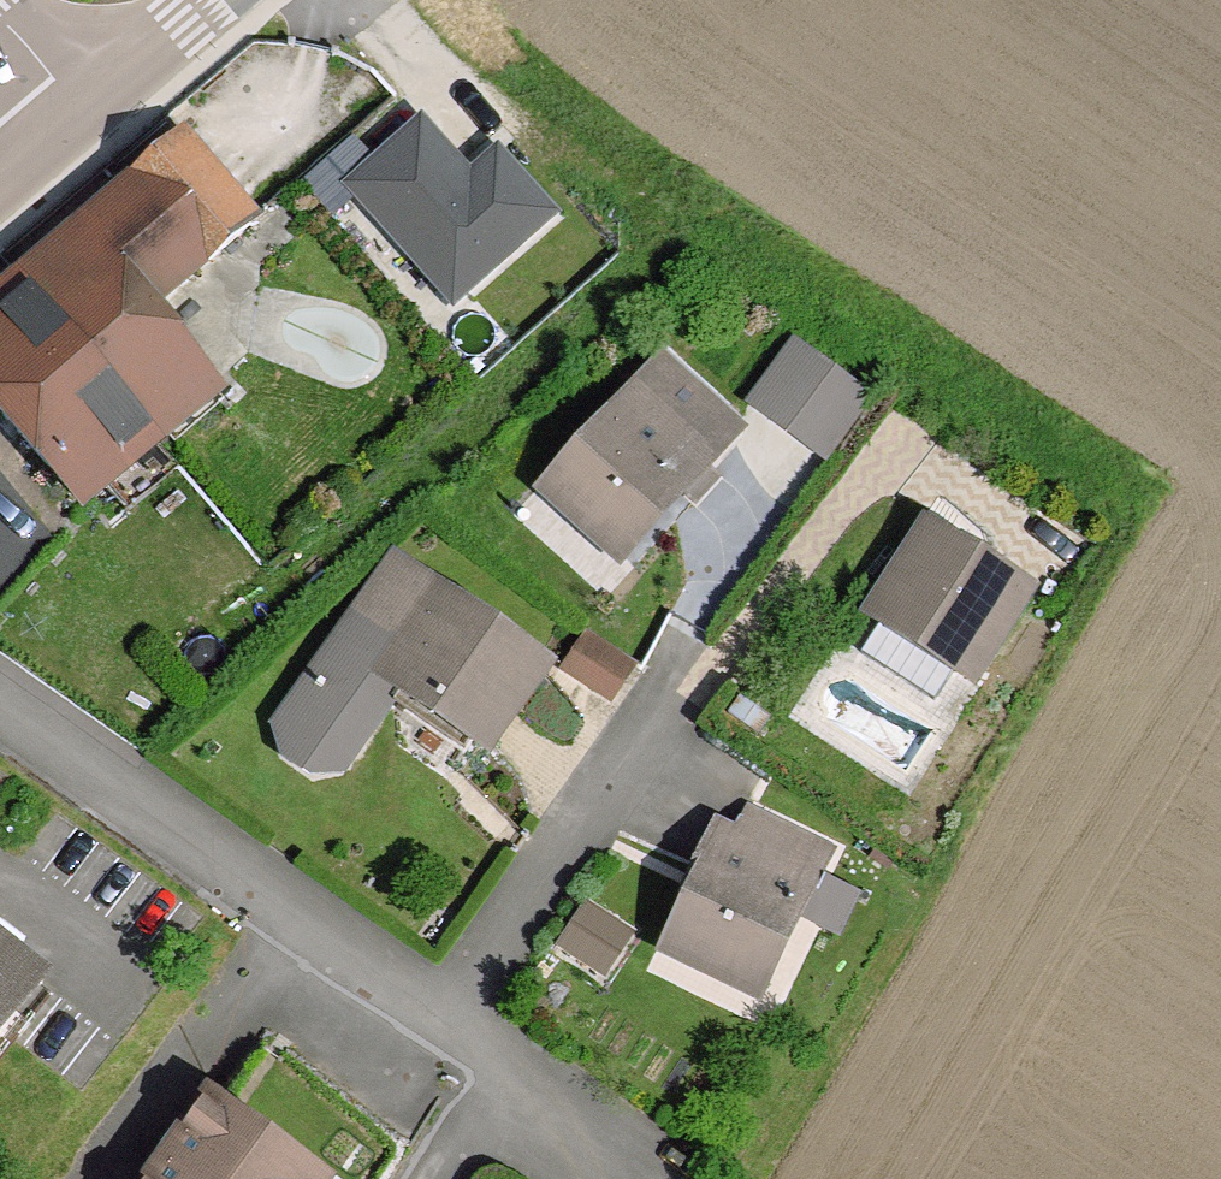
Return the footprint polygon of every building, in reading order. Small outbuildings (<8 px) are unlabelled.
[(440,131),(370,194),(472,309),(571,222),(517,162),(483,191),(472,178),(477,173),(440,131)] [(199,147),(33,289),(169,446),(229,397),(246,416),(263,401),(237,374),(224,386),(183,340),(206,321),(185,301),(230,267),(269,227),(199,147)] [(33,289),(0,316),(0,393),(98,505),(169,446),(33,289)] [(762,409),(842,449),(878,376),(798,337),(762,409)] [(681,366),(647,399),(715,469),(749,434),(681,366)] [(647,399),(553,492),(621,562),(715,469),(647,399)] [(818,441),(791,475),(824,500),(851,466),(818,441)] [(1041,623),(941,553),(883,635),(892,640),(963,691),(982,705),(1041,623)] [(473,753),(498,721),(535,674),(407,574),(392,594),(345,654),(473,753)] [(938,726),(963,691),(892,640),(868,675),(938,726)] [(580,641),(555,676),(598,709),(623,674),(580,641)] [(818,877),(740,833),(725,862),(804,905),(818,877)] [(696,896),(654,974),(741,1022),(804,905),(725,862),(711,855),(692,892),(696,896)] [(611,955),(572,927),(544,966),(583,995),(611,955)] [(47,975),(0,938),(0,1037),(47,975)] [(145,1178),(302,1178),(312,1162),(200,1090),(145,1178)]
